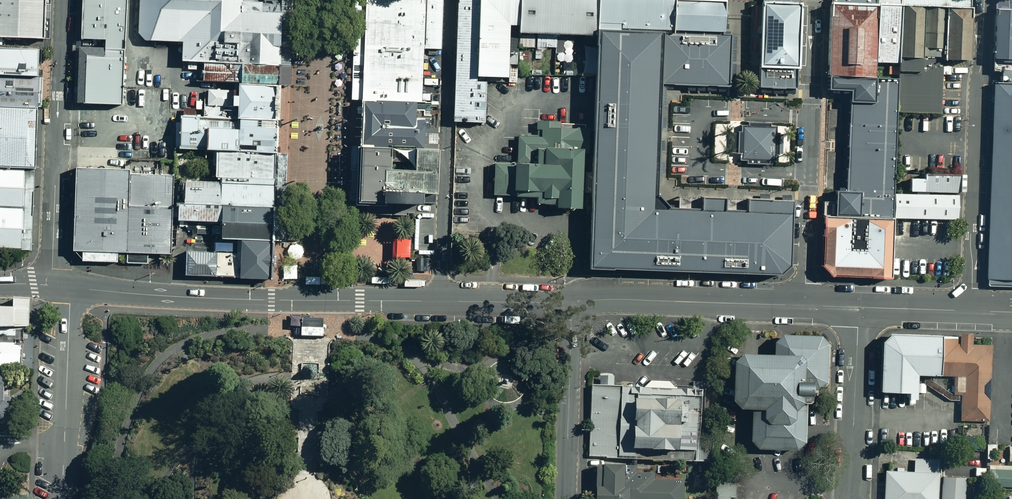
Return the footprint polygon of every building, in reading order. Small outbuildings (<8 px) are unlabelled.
[(47,37),(48,0),(0,0),(0,36),(47,37)] [(77,39),(83,39),(84,39),(86,0),(79,0),(77,39)] [(129,0),(86,0),(84,39),(106,40),(106,47),(127,48),(129,0)] [(140,42),(185,43),(185,61),(206,61),(281,64),(283,0),(141,0),(140,42)] [(281,64),(293,65),(295,0),(283,0),(281,64)] [(359,98),(419,99),(440,100),(442,0),(361,0),(359,98)] [(454,124),(456,124),(484,125),(485,82),(477,81),(479,0),(457,0),(454,124)] [(477,81),(485,82),(503,82),(507,82),(508,38),(516,38),(518,0),(479,0),(477,81)] [(516,38),(518,38),(598,39),(598,32),(599,0),(518,0),(516,38)] [(598,32),(664,34),(676,34),(677,0),(599,0),(598,32)] [(684,0),(677,0),(676,34),(724,35),(725,2),(684,0)] [(878,8),(903,9),(903,0),(879,0),(878,8)] [(903,9),(927,9),(948,10),(969,10),(972,10),(972,2),(970,0),(903,0),(903,9)] [(996,13),(1011,13),(1011,1),(1005,1),(996,6),(996,13)] [(800,6),(763,5),(760,70),(798,71),(798,65),(800,6)] [(878,8),(830,7),(829,77),(876,79),(877,66),(878,8)] [(903,9),(878,8),(877,66),(900,66),(900,59),(903,9)] [(927,9),(903,9),(900,59),(924,60),(927,9)] [(948,10),(927,9),(924,60),(946,61),(948,10)] [(967,64),(969,10),(948,10),(946,61),(946,63),(967,64)] [(996,13),(995,61),(1011,61),(1011,13),(996,13)] [(664,34),(598,32),(598,39),(597,77),(595,127),(593,199),(591,250),(591,264),(781,270),(783,202),(680,199),(679,212),(669,211),(658,201),(660,142),(661,129),(662,85),(664,34)] [(664,34),(662,85),(730,86),(731,36),(724,35),(676,34),(664,34)] [(39,46),(0,45),(0,73),(38,75),(39,46)] [(106,47),(82,47),(82,49),(80,103),(125,104),(126,88),(127,48),(106,47)] [(942,116),(944,66),(944,62),(924,61),(924,60),(900,59),(900,66),(898,80),(898,82),(897,114),(900,114),(942,116)] [(280,82),(281,64),(206,61),(205,80),(240,81),(280,82)] [(995,61),(995,84),(1011,84),(1011,61),(995,61)] [(798,71),(760,70),(759,88),(797,90),(798,71)] [(38,75),(0,73),(0,103),(36,105),(38,75)] [(876,79),(829,77),(828,95),(850,95),(847,191),(825,190),(824,190),(823,218),(893,220),(894,194),(897,114),(898,82),(898,80),(876,79)] [(279,118),(280,82),(240,81),(239,116),(279,118)] [(995,86),(988,282),(990,282),(990,284),(990,289),(1011,289),(1011,87),(995,86)] [(419,99),(359,98),(358,146),(418,147),(419,99)] [(0,103),(0,166),(34,167),(35,135),(36,105),(0,103)] [(278,153),(279,118),(239,116),(177,115),(176,150),(214,151),(278,153)] [(748,125),(742,125),(742,131),(738,131),(738,134),(738,144),(738,154),(738,155),(741,155),(741,162),(747,163),(747,164),(747,165),(770,166),(770,163),(776,164),(776,156),(779,156),(780,133),(776,133),(776,126),(771,126),(770,124),(770,123),(748,122),(748,123),(748,125)] [(514,124),(512,197),(593,199),(595,127),(514,124)] [(670,130),(661,129),(660,142),(670,142),(671,142),(671,130),(670,130)] [(418,147),(358,146),(357,202),(414,203),(416,203),(417,203),(436,203),(437,203),(438,147),(418,147)] [(276,204),(278,153),(214,151),(213,177),(221,177),(220,203),(276,204)] [(31,247),(34,167),(0,166),(0,246),(31,247)] [(130,169),(77,167),(74,250),(84,250),(119,251),(129,251),(139,252),(150,252),(172,253),(174,174),(130,173),(130,169)] [(923,179),(910,178),(910,195),(960,195),(961,176),(923,174),(923,179)] [(221,177),(213,177),(184,176),(183,202),(220,203),(221,177)] [(959,222),(960,195),(910,195),(894,194),(893,220),(896,221),(959,222)] [(177,218),(219,219),(220,203),(183,202),(177,201),(177,218)] [(276,237),(276,204),(220,203),(219,219),(219,236),(235,236),(276,237)] [(891,278),(893,220),(823,218),(821,266),(822,270),(828,276),(835,276),(891,278)] [(274,276),(276,237),(235,236),(235,251),(234,275),(266,276),(274,276)] [(119,251),(84,250),(83,260),(119,261),(119,251)] [(212,274),(213,251),(183,250),(183,274),(212,274)] [(139,252),(129,251),(129,261),(149,262),(150,252),(139,252)] [(234,275),(235,251),(213,251),(212,274),(234,275)] [(416,259),(416,273),(429,273),(430,256),(417,256),(416,259)] [(31,328),(32,303),(32,300),(15,299),(15,303),(14,308),(0,308),(0,329),(17,329),(26,329),(31,328)] [(876,335),(875,387),(877,388),(902,388),(901,393),(911,393),(912,372),(935,373),(937,334),(937,332),(937,329),(884,328),(879,333),(876,335)] [(26,329),(17,329),(0,329),(0,370),(24,371),(25,344),(17,344),(18,341),(25,341),(26,329)] [(954,341),(955,335),(937,334),(935,373),(952,373),(951,392),(959,393),(958,418),(988,419),(990,343),(970,342),(971,334),(971,331),(957,331),(957,333),(957,341),(954,341)] [(806,417),(808,417),(808,403),(810,403),(811,390),(827,391),(828,338),(822,338),(822,334),(780,333),(780,337),(773,337),(772,352),(734,351),(734,357),(731,357),(730,403),(733,403),(733,407),(750,408),(749,444),(753,444),(753,449),(764,449),(799,450),(800,444),(805,444),(806,417)] [(653,380),(643,389),(636,389),(636,384),(628,384),(628,387),(616,386),(616,376),(602,376),(602,386),(592,385),(590,457),(608,458),(608,459),(715,463),(715,438),(700,438),(700,426),(703,426),(705,399),(706,399),(706,394),(707,394),(707,387),(703,387),(703,381),(693,381),(693,387),(678,386),(673,380),(653,380)] [(6,422),(9,418),(10,404),(7,404),(7,403),(6,403),(6,380),(2,377),(1,378),(0,378),(0,421),(6,422)] [(913,458),(913,470),(882,471),(882,498),(939,498),(938,458),(913,458)] [(597,464),(597,498),(676,498),(676,474),(621,473),(622,464),(597,464)] [(992,466),(992,489),(1011,488),(1011,466),(992,466)] [(941,476),(942,498),(965,498),(965,476),(941,476)] [(735,486),(729,486),(729,478),(714,478),(714,498),(729,498),(739,498),(739,487),(735,487),(735,486)]
